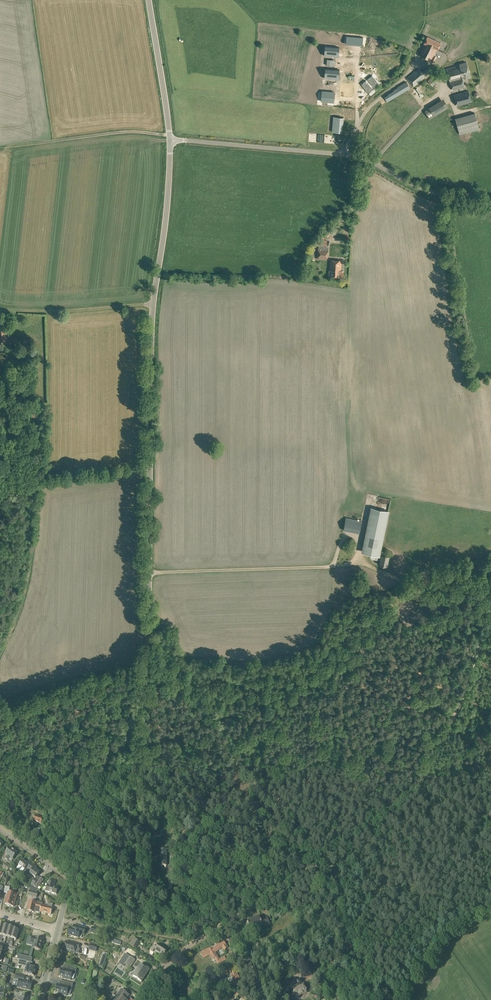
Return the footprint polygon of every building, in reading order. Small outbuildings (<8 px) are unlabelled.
[(431,61),(434,62),(436,58),(433,56),(437,48),(438,49),(441,42),(427,36),(424,44),(419,56),(431,61)] [(338,47),(326,46),(325,55),(338,57),(338,47)] [(386,71),(387,69),(394,71),(397,63),(386,59),(380,77),(386,79),(389,72),(386,71)] [(377,75),(381,63),(376,62),(372,74),(377,75)] [(446,68),(452,90),(465,86),(462,79),(470,77),(466,62),(459,64),(459,65),(446,68)] [(406,78),(413,86),(432,70),(429,67),(424,71),(425,71),(423,73),(419,68),(406,78)] [(326,69),(326,78),(338,79),(339,70),(326,69)] [(384,97),(387,101),(390,99),(410,88),(406,82),(397,87),(397,88),(393,90),(394,90),(387,94),(388,95),(384,97)] [(454,94),(457,106),(471,101),(468,90),(454,94)] [(425,111),(430,119),(449,107),(446,103),(443,98),(425,111)] [(455,118),(460,135),(479,129),(475,113),(455,118)] [(332,132),(342,132),(343,117),(333,116),(332,132)] [(326,249),(327,246),(319,245),(319,249),(317,249),(317,258),(327,259),(328,249),(326,249)] [(329,277),(341,278),(342,271),(341,271),(342,261),(330,260),(330,271),(329,271),(329,277)] [(361,552),(380,556),(389,511),(371,507),(361,552)] [(344,528),(360,532),(362,521),(346,517),(344,528)] [(389,556),(382,554),(380,565),(387,566),(389,556)] [(33,821),(41,824),(43,818),(36,815),(33,821)] [(5,858),(8,861),(11,857),(13,859),(17,853),(14,851),(12,850),(13,850),(9,848),(5,853),(7,855),(5,858)] [(26,868),(29,870),(32,864),(28,861),(26,863),(22,860),(18,866),(24,870),(26,868)] [(29,870),(25,874),(29,877),(30,874),(35,878),(39,872),(37,870),(37,871),(35,870),(37,868),(32,864),(29,870)] [(46,892),(56,895),(58,888),(54,887),(55,882),(50,880),(48,886),(47,885),(46,892)] [(28,896),(37,899),(38,893),(37,893),(38,890),(36,889),(31,886),(30,887),(28,896)] [(10,906),(13,907),(17,895),(13,894),(13,892),(9,891),(10,888),(5,887),(4,893),(7,894),(6,898),(7,898),(5,905),(7,905),(7,906),(9,907),(10,906)] [(40,912),(41,912),(42,908),(40,907),(40,905),(41,903),(36,901),(36,903),(30,901),(27,911),(34,913),(34,912),(40,913),(40,912)] [(41,912),(51,915),(52,908),(53,904),(48,903),(47,907),(40,905),(40,907),(42,908),(41,912)] [(247,921),(251,930),(262,926),(262,925),(265,923),(266,927),(270,925),(267,917),(260,920),(259,917),(247,921)] [(68,935),(78,938),(80,934),(84,935),(86,929),(74,925),(73,929),(70,928),(68,935)] [(6,937),(9,927),(6,926),(6,927),(3,927),(0,939),(0,942),(1,942),(3,936),(6,937)] [(90,933),(101,936),(103,930),(92,927),(90,933)] [(9,946),(12,947),(13,943),(12,942),(13,939),(16,940),(19,931),(13,929),(9,945),(9,946)] [(33,948),(41,950),(42,945),(43,945),(44,941),(42,941),(42,940),(36,938),(32,937),(30,944),(34,945),(33,948)] [(129,945),(135,949),(139,941),(134,938),(129,945)] [(214,958),(218,965),(225,960),(224,957),(219,960),(215,953),(222,948),(223,949),(224,951),(228,948),(223,941),(222,941),(220,939),(214,943),(216,945),(217,946),(213,949),(213,948),(209,950),(208,949),(200,954),(203,959),(209,955),(210,956),(211,958),(212,960),(214,958)] [(64,950),(75,953),(76,948),(78,949),(80,944),(72,942),(72,943),(66,942),(64,950)] [(88,950),(96,952),(98,946),(90,944),(88,950)] [(150,951),(160,957),(163,953),(165,954),(167,950),(159,944),(156,948),(153,947),(150,951)] [(13,958),(19,959),(20,954),(25,954),(26,946),(18,945),(17,954),(13,954),(13,958)] [(121,962),(130,968),(135,960),(126,954),(121,962)] [(27,975),(34,976),(36,968),(31,967),(32,963),(31,963),(22,960),(19,960),(18,965),(26,967),(25,970),(24,974),(27,974),(27,975)] [(133,976),(141,982),(149,970),(141,964),(133,976)] [(62,978),(71,980),(72,974),(75,975),(77,969),(68,967),(67,971),(61,969),(60,976),(63,977),(62,978)] [(318,980),(323,978),(320,972),(322,971),(320,967),(310,972),(312,975),(315,974),(318,980)] [(234,983),(235,986),(241,984),(240,981),(236,971),(237,970),(236,968),(235,968),(226,971),(227,975),(230,974),(232,978),(228,979),(228,980),(229,982),(230,983),(233,981),(234,983)] [(89,978),(96,979),(98,972),(91,970),(89,978)] [(17,987),(31,991),(33,983),(24,981),(25,977),(17,975),(16,979),(19,980),(17,987)] [(291,988),(295,998),(300,996),(300,995),(306,993),(303,983),(302,983),(300,979),(297,981),(298,985),(291,988)] [(58,994),(67,996),(68,990),(71,991),(73,984),(65,982),(63,986),(57,985),(56,992),(59,993),(58,994)] [(126,999),(129,995),(122,991),(115,999),(126,999)]
